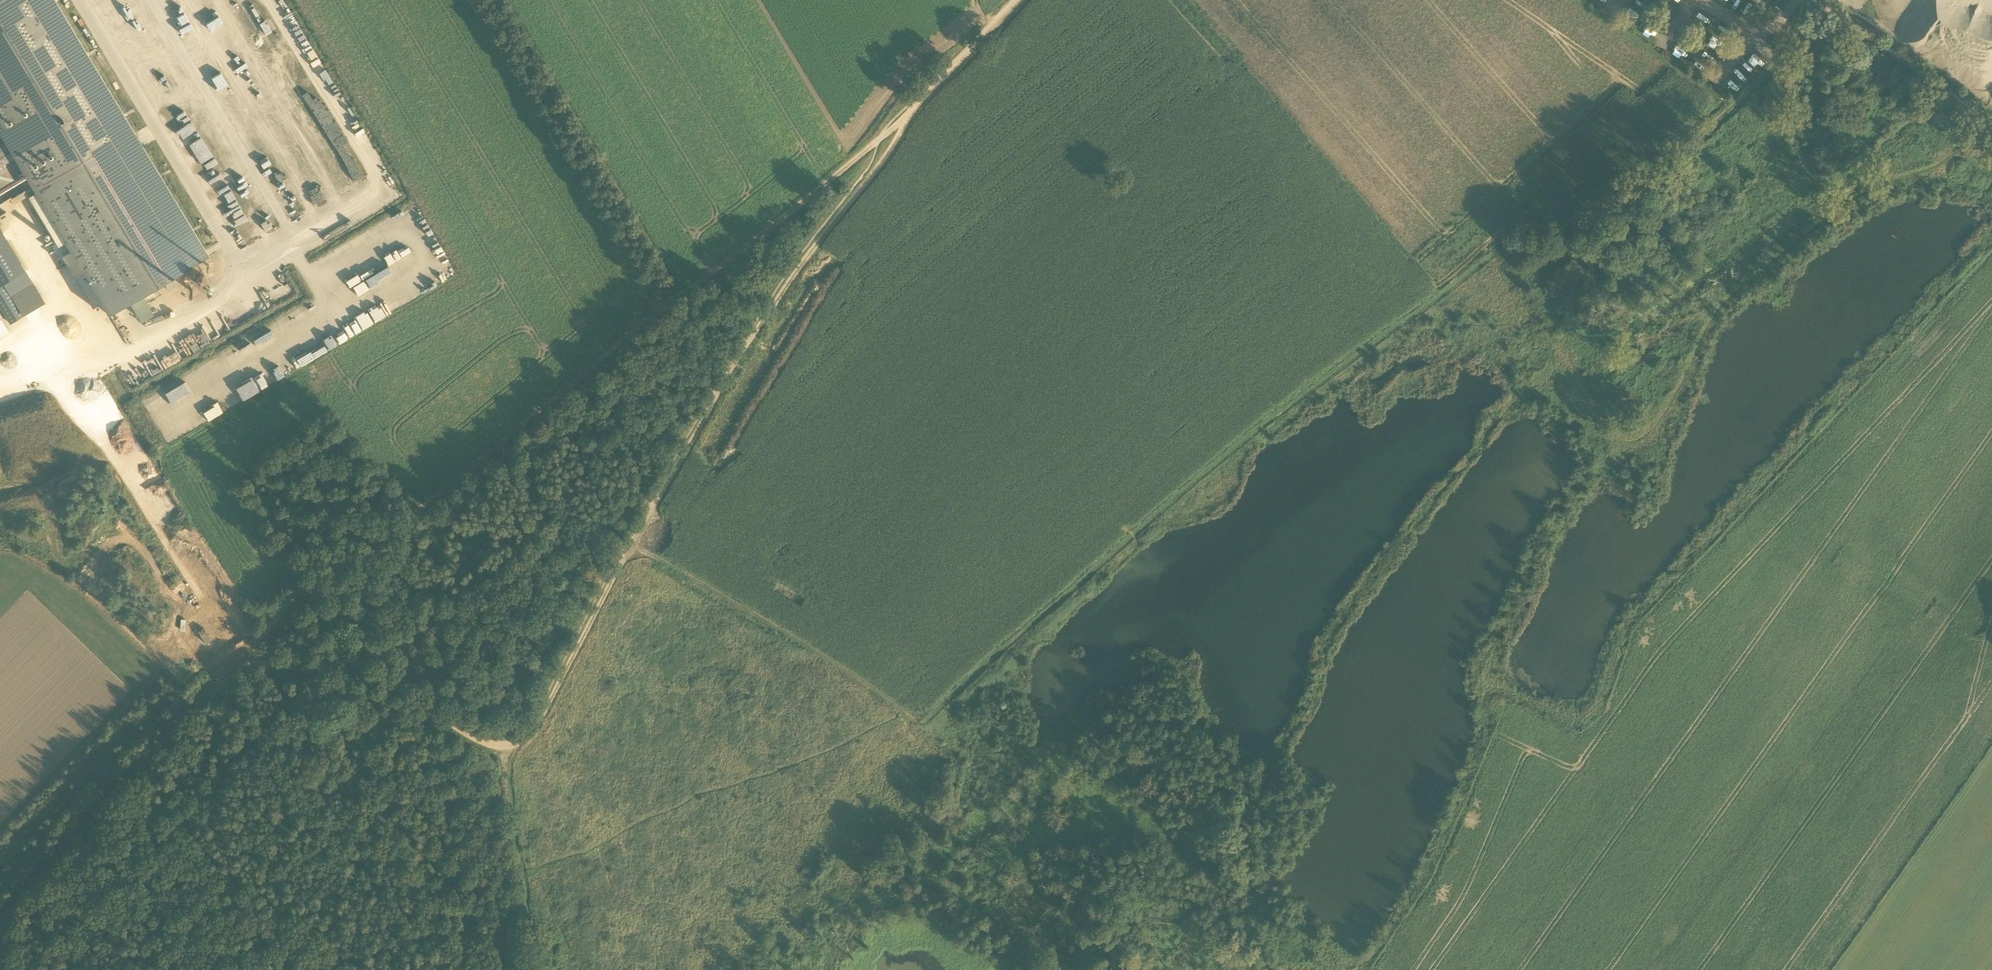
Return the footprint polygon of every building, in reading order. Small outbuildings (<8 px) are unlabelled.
[(36,193),(29,197),(56,243),(63,239),(71,251),(63,256),(93,307),(102,302),(109,315),(131,302),(134,307),(144,302),(145,303),(161,293),(157,287),(209,256),(55,0),(0,0),(0,133),(36,193)] [(1713,45),(1721,47),(1724,41),(1715,38),(1713,45)] [(178,141),(184,137),(188,144),(202,137),(189,113),(168,124),(178,141)] [(0,227),(0,305),(10,322),(23,315),(12,295),(34,283),(0,227)] [(408,246),(399,251),(401,256),(411,251),(408,246)] [(340,276),(348,290),(338,295),(345,307),(390,283),(375,257),(340,276)] [(11,332),(0,309),(0,337),(11,332)] [(339,344),(359,331),(352,319),(331,332),(339,344)] [(172,393),(168,385),(141,400),(146,408),(172,393)] [(220,402),(224,410),(238,404),(235,395),(220,402)] [(201,408),(208,421),(224,412),(217,399),(201,408)] [(172,425),(160,432),(168,445),(180,438),(172,425)] [(204,628),(198,632),(206,644),(212,640),(204,628)]
